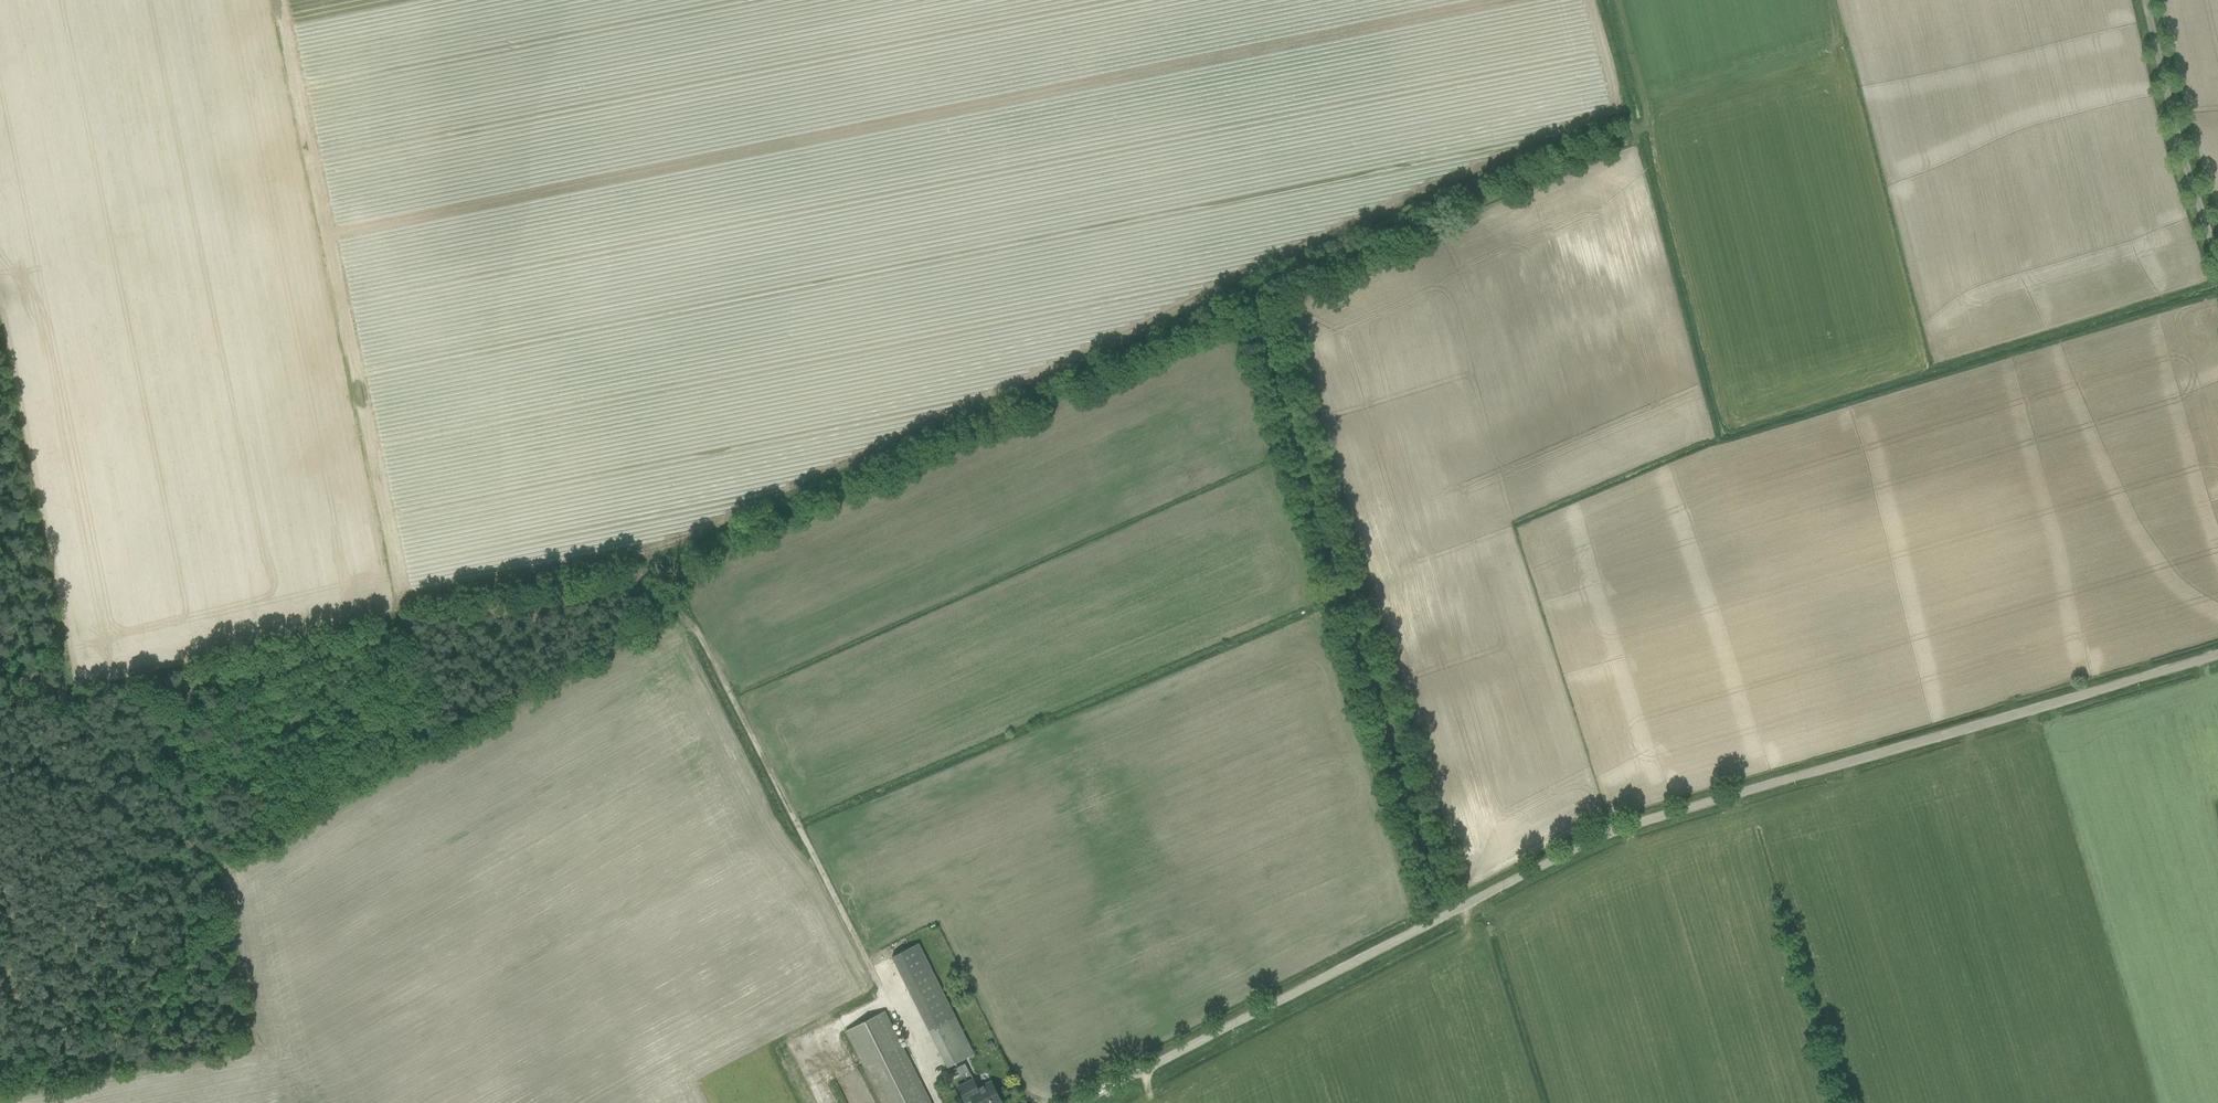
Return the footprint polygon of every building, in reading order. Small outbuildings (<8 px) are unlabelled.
[(884,1011),(845,1030),(882,1102),(931,1102),(884,1011)] [(975,1052),(957,1017),(929,1031),(947,1067),(975,1052)] [(966,1062),(957,1066),(963,1079),(972,1075),(966,1062)] [(998,1093),(991,1079),(978,1085),(973,1077),(957,1085),(966,1102),(972,1099),(975,1102),(1002,1102),(1003,1102),(998,1093)]
